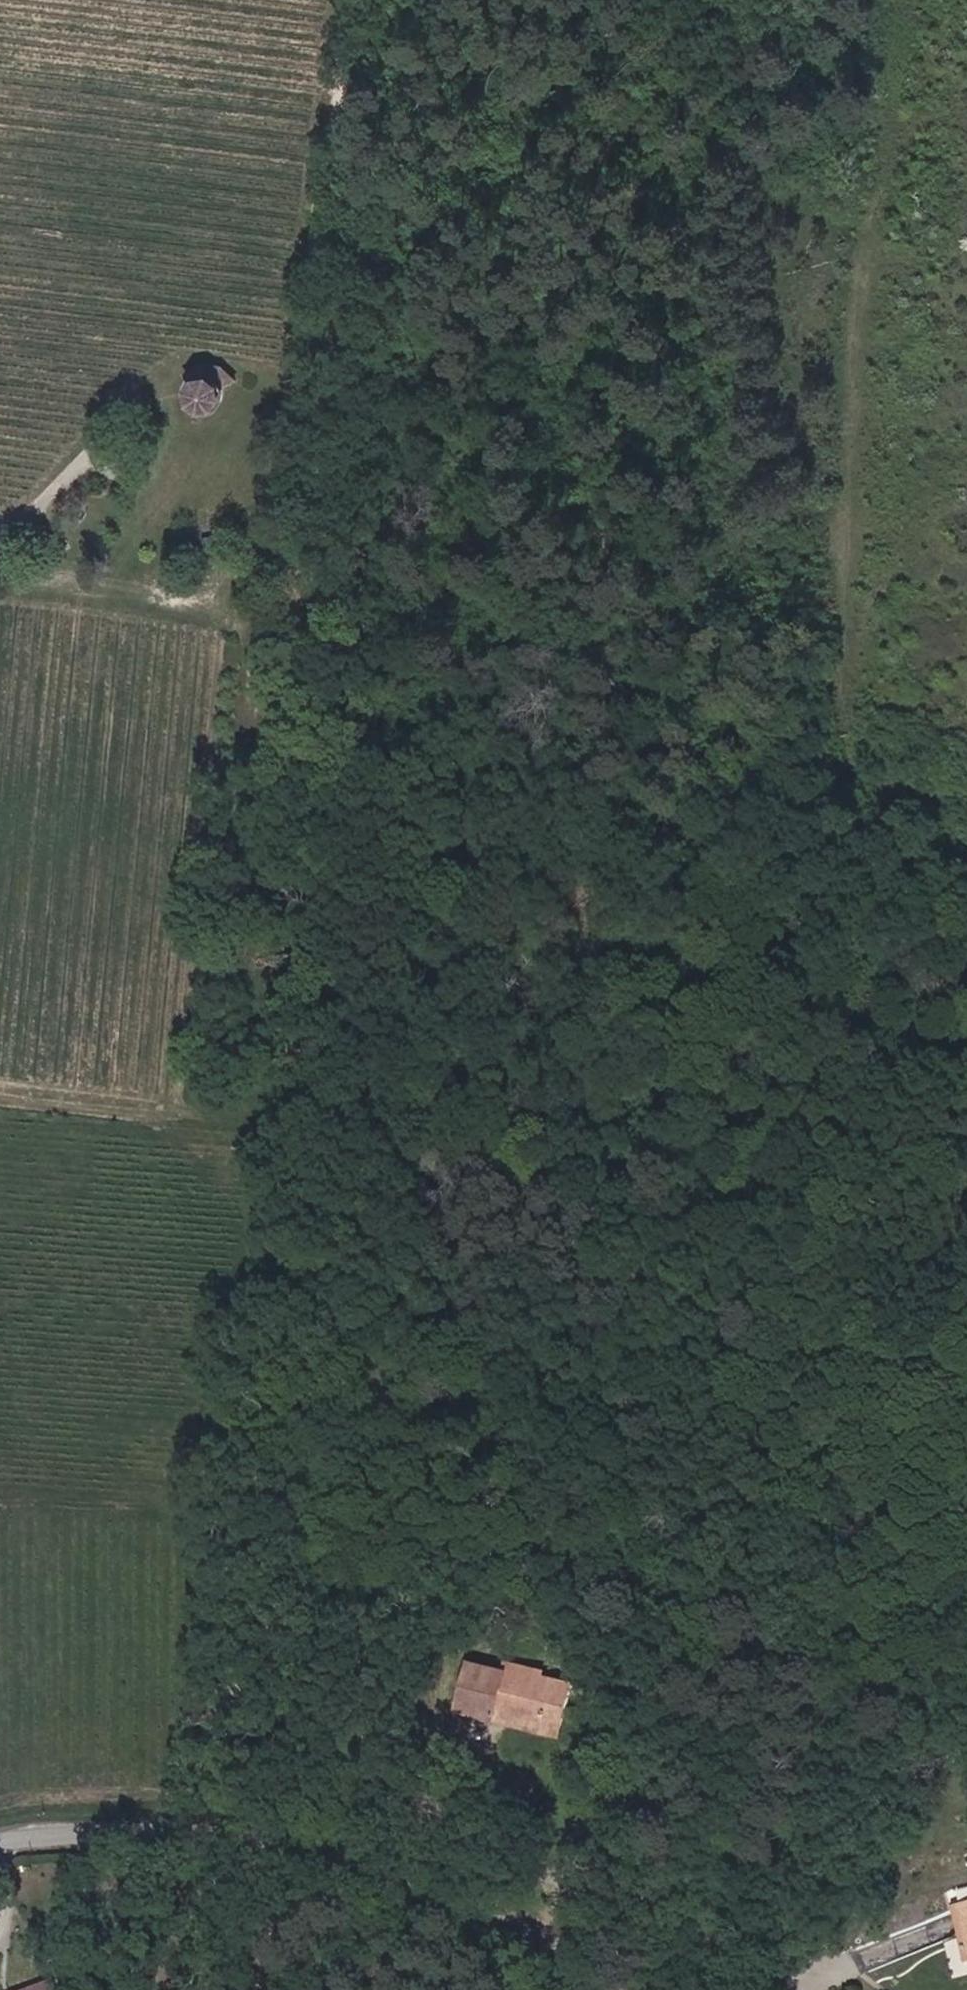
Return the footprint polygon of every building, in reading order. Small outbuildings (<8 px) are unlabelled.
[(223,370),(214,365),(194,364),(182,378),(196,386),(194,391),(195,396),(197,401),(202,404),(211,403),(218,397),(218,391),(216,384),(215,382),(223,370)] [(553,1724),(558,1701),(574,1705),(579,1682),(562,1678),(564,1671),(548,1668),(546,1674),(532,1671),(530,1677),(472,1664),(461,1712),(501,1721),(503,1711),(553,1724)] [(566,1737),(574,1705),(558,1701),(553,1724),(503,1711),(501,1721),(566,1737)] [(62,1981),(37,1989),(65,1989),(62,1981)]
